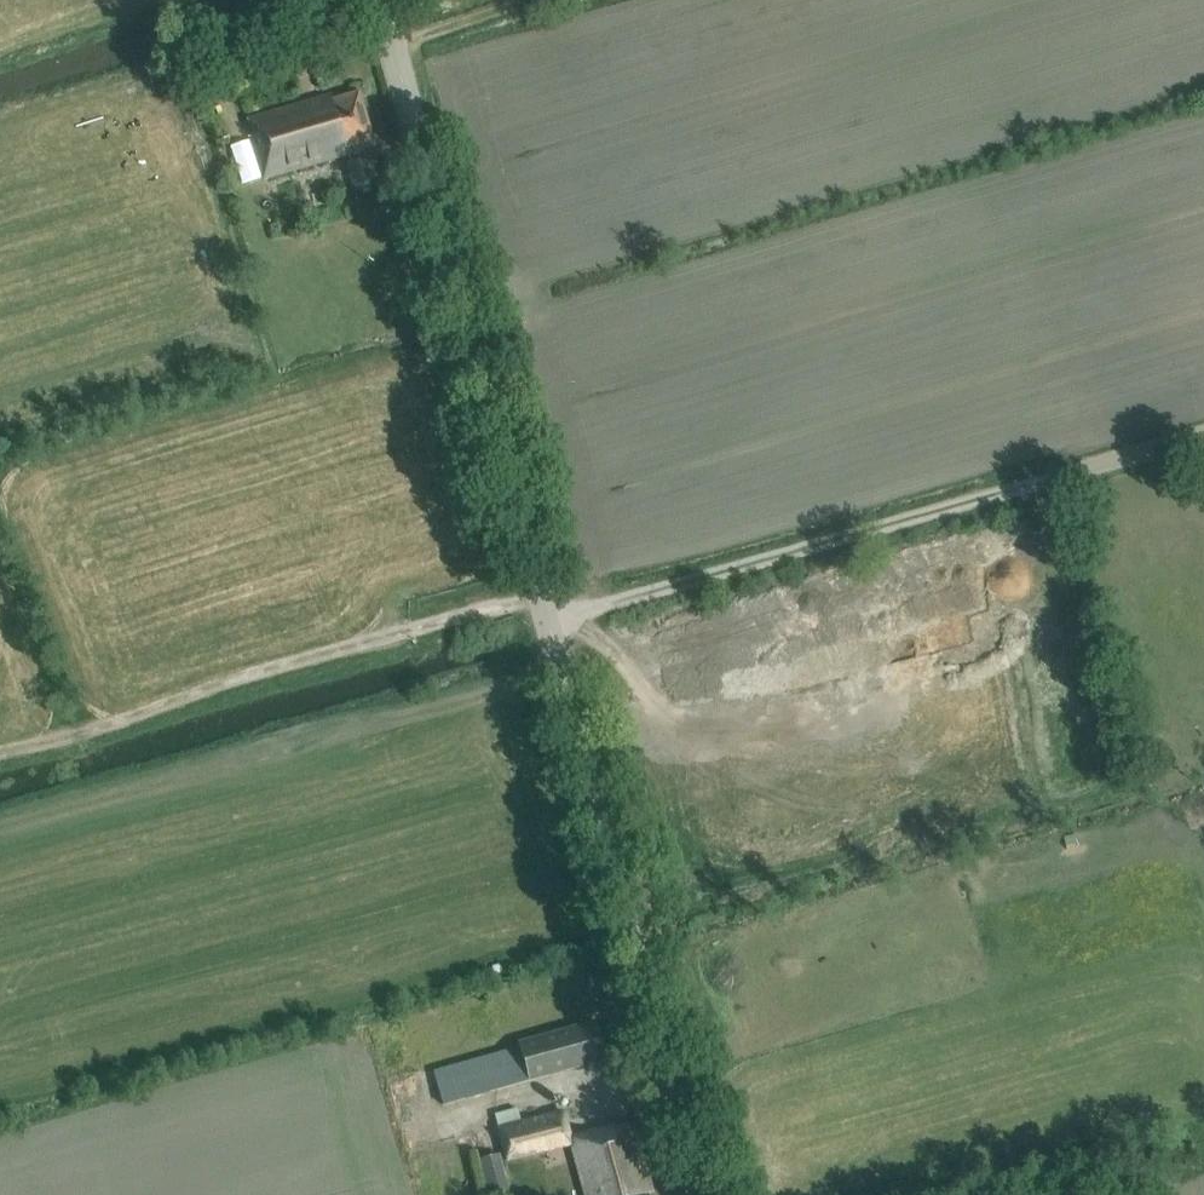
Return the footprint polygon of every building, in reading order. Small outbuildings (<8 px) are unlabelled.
[(332,101),(331,97),(250,120),(266,178),(347,155),(346,149),(348,148),(361,144),(373,141),(359,93),(332,101)] [(351,164),(358,190),(375,185),(368,159),(352,164),(351,164)] [(443,1104),(605,1058),(594,1020),(519,1043),(520,1047),(434,1072),(443,1104)] [(647,1193),(652,1192),(634,1122),(572,1138),(564,1106),(522,1117),(520,1106),(497,1112),(509,1160),(572,1144),(585,1194),(648,1194),(647,1193)] [(499,1153),(479,1159),(489,1194),(495,1194),(510,1191),(499,1153)]
